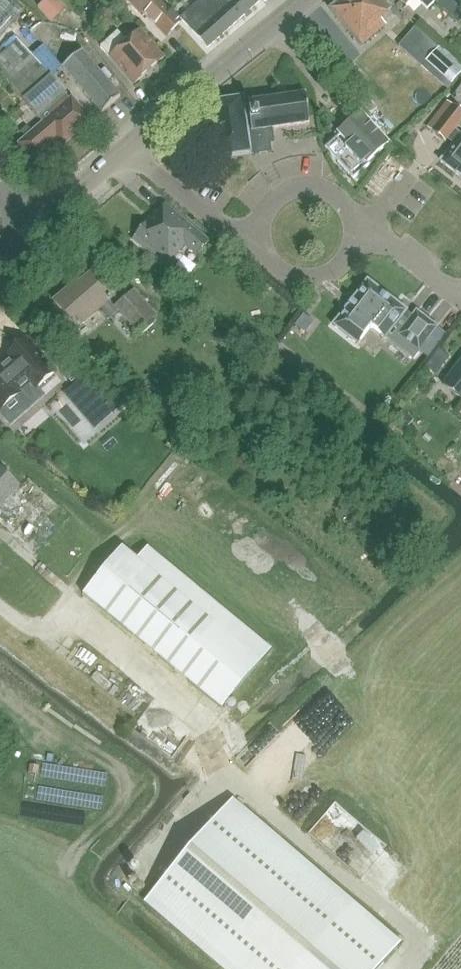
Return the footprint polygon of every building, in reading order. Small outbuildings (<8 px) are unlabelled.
[(20,15),(3,0),(0,0),(0,38),(20,15)] [(53,11),(66,0),(43,0),(53,11)] [(142,15),(144,13),(166,38),(180,24),(157,0),(128,0),(142,15)] [(259,0),(202,0),(180,19),(207,50),(261,3),(259,0)] [(379,20),(390,10),(381,0),(338,0),(328,9),(360,47),(384,27),(379,20)] [(427,9),(436,0),(419,0),(427,9)] [(460,10),(460,0),(451,0),(460,10)] [(164,58),(141,32),(129,42),(119,31),(101,47),(134,85),(164,58)] [(5,80),(44,124),(20,145),(33,159),(56,138),(64,147),(92,122),(72,99),(71,99),(32,56),(18,40),(0,56),(0,74),(5,80)] [(427,61),(452,84),(460,74),(460,70),(438,49),(427,61)] [(121,96),(82,52),(63,69),(102,113),(121,96)] [(243,98),(211,103),(219,158),(251,153),(251,152),(255,152),(255,154),(272,152),(271,141),(275,141),(273,129),(310,124),(306,93),(248,101),(248,104),(244,105),(243,98)] [(453,106),(448,103),(428,128),(433,133),(446,143),(450,138),(456,143),(441,162),(460,178),(460,135),(455,131),(460,123),(460,112),(453,106)] [(347,138),(330,154),(353,180),(369,165),(367,163),(388,143),(362,114),(342,132),(347,138)] [(314,143),(314,162),(322,162),(322,143),(314,143)] [(132,239),(166,268),(185,246),(197,256),(209,241),(165,204),(157,214),(155,213),(132,239)] [(156,315),(134,291),(116,307),(110,300),(111,299),(90,274),(70,292),(68,289),(54,301),(78,328),(103,307),(111,317),(119,310),(137,332),(156,315)] [(419,352),(438,328),(417,312),(411,319),(404,314),(407,311),(368,281),(334,326),(358,345),(371,328),(385,339),(392,331),(398,335),(419,352)] [(26,340),(8,355),(11,359),(0,368),(0,410),(19,393),(18,392),(30,381),(36,388),(54,372),(26,340)] [(443,385),(460,400),(460,362),(443,385)] [(79,403),(97,392),(83,368),(64,379),(79,403)] [(20,486),(0,467),(0,508),(20,486)] [(149,546),(137,560),(122,547),(83,594),(222,710),(273,649),(149,546)] [(147,899),(229,968),(379,968),(399,946),(230,802),(147,899)]
